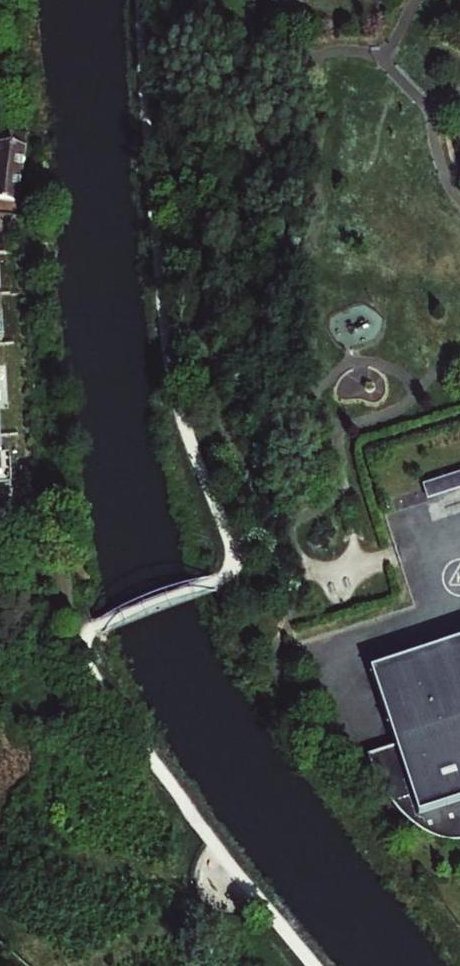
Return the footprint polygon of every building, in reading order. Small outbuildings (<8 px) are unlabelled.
[(24,139),(0,137),(0,214),(16,216),(17,208),(24,139)] [(0,214),(0,229),(13,231),(14,224),(19,225),(19,216),(16,216),(0,214)] [(425,487),(429,500),(459,490),(459,475),(425,487)] [(372,673),(398,748),(370,758),(379,780),(389,801),(396,810),(407,821),(420,831),(432,837),(447,842),(459,843),(459,644),(372,673)]
